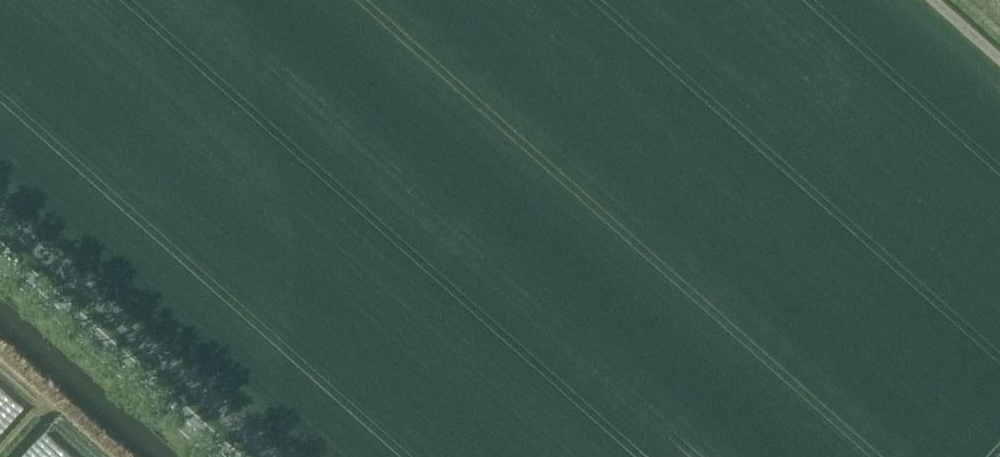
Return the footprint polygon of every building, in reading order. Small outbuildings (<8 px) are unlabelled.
[(24,410),(0,389),(0,437),(24,410)] [(24,456),(74,456),(46,432),(24,456)]
